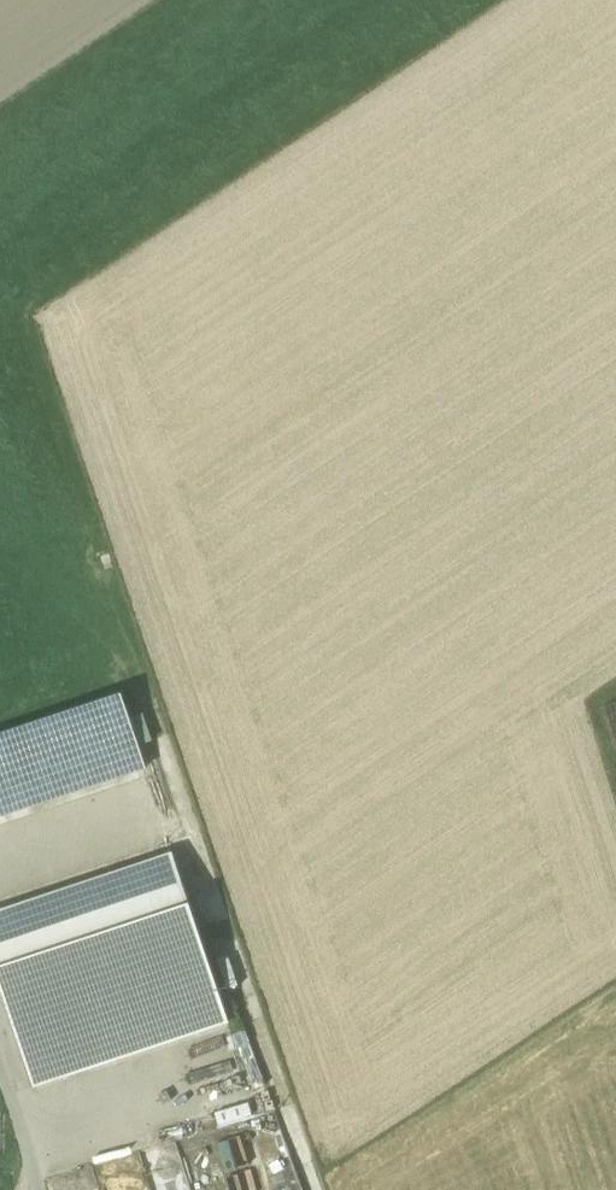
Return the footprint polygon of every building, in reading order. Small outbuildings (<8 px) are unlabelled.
[(143,768),(121,700),(0,740),(0,816),(143,768)] [(142,718),(132,721),(140,743),(150,740),(142,718)] [(190,908),(172,857),(0,914),(0,971),(190,908)] [(35,1087),(228,1022),(190,908),(0,971),(0,982),(35,1087)]
